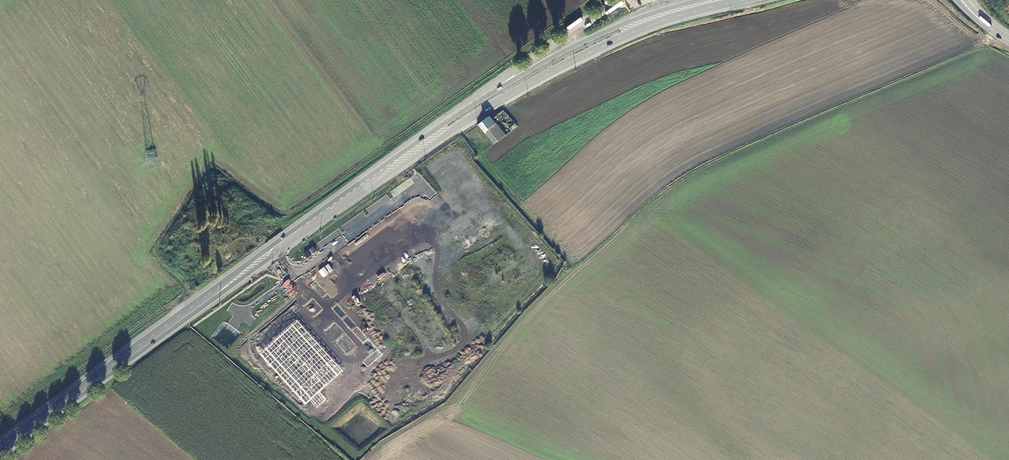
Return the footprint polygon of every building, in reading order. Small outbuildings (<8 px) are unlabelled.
[(491,116),(484,121),(491,130),(486,133),(490,139),(495,135),(496,135),(503,130),(491,116)] [(495,135),(490,139),(494,143),(507,135),(503,130),(496,135),(495,135)] [(342,373),(298,323),(262,355),(307,404),(312,400),(319,408),(327,400),(320,392),(342,373)]
